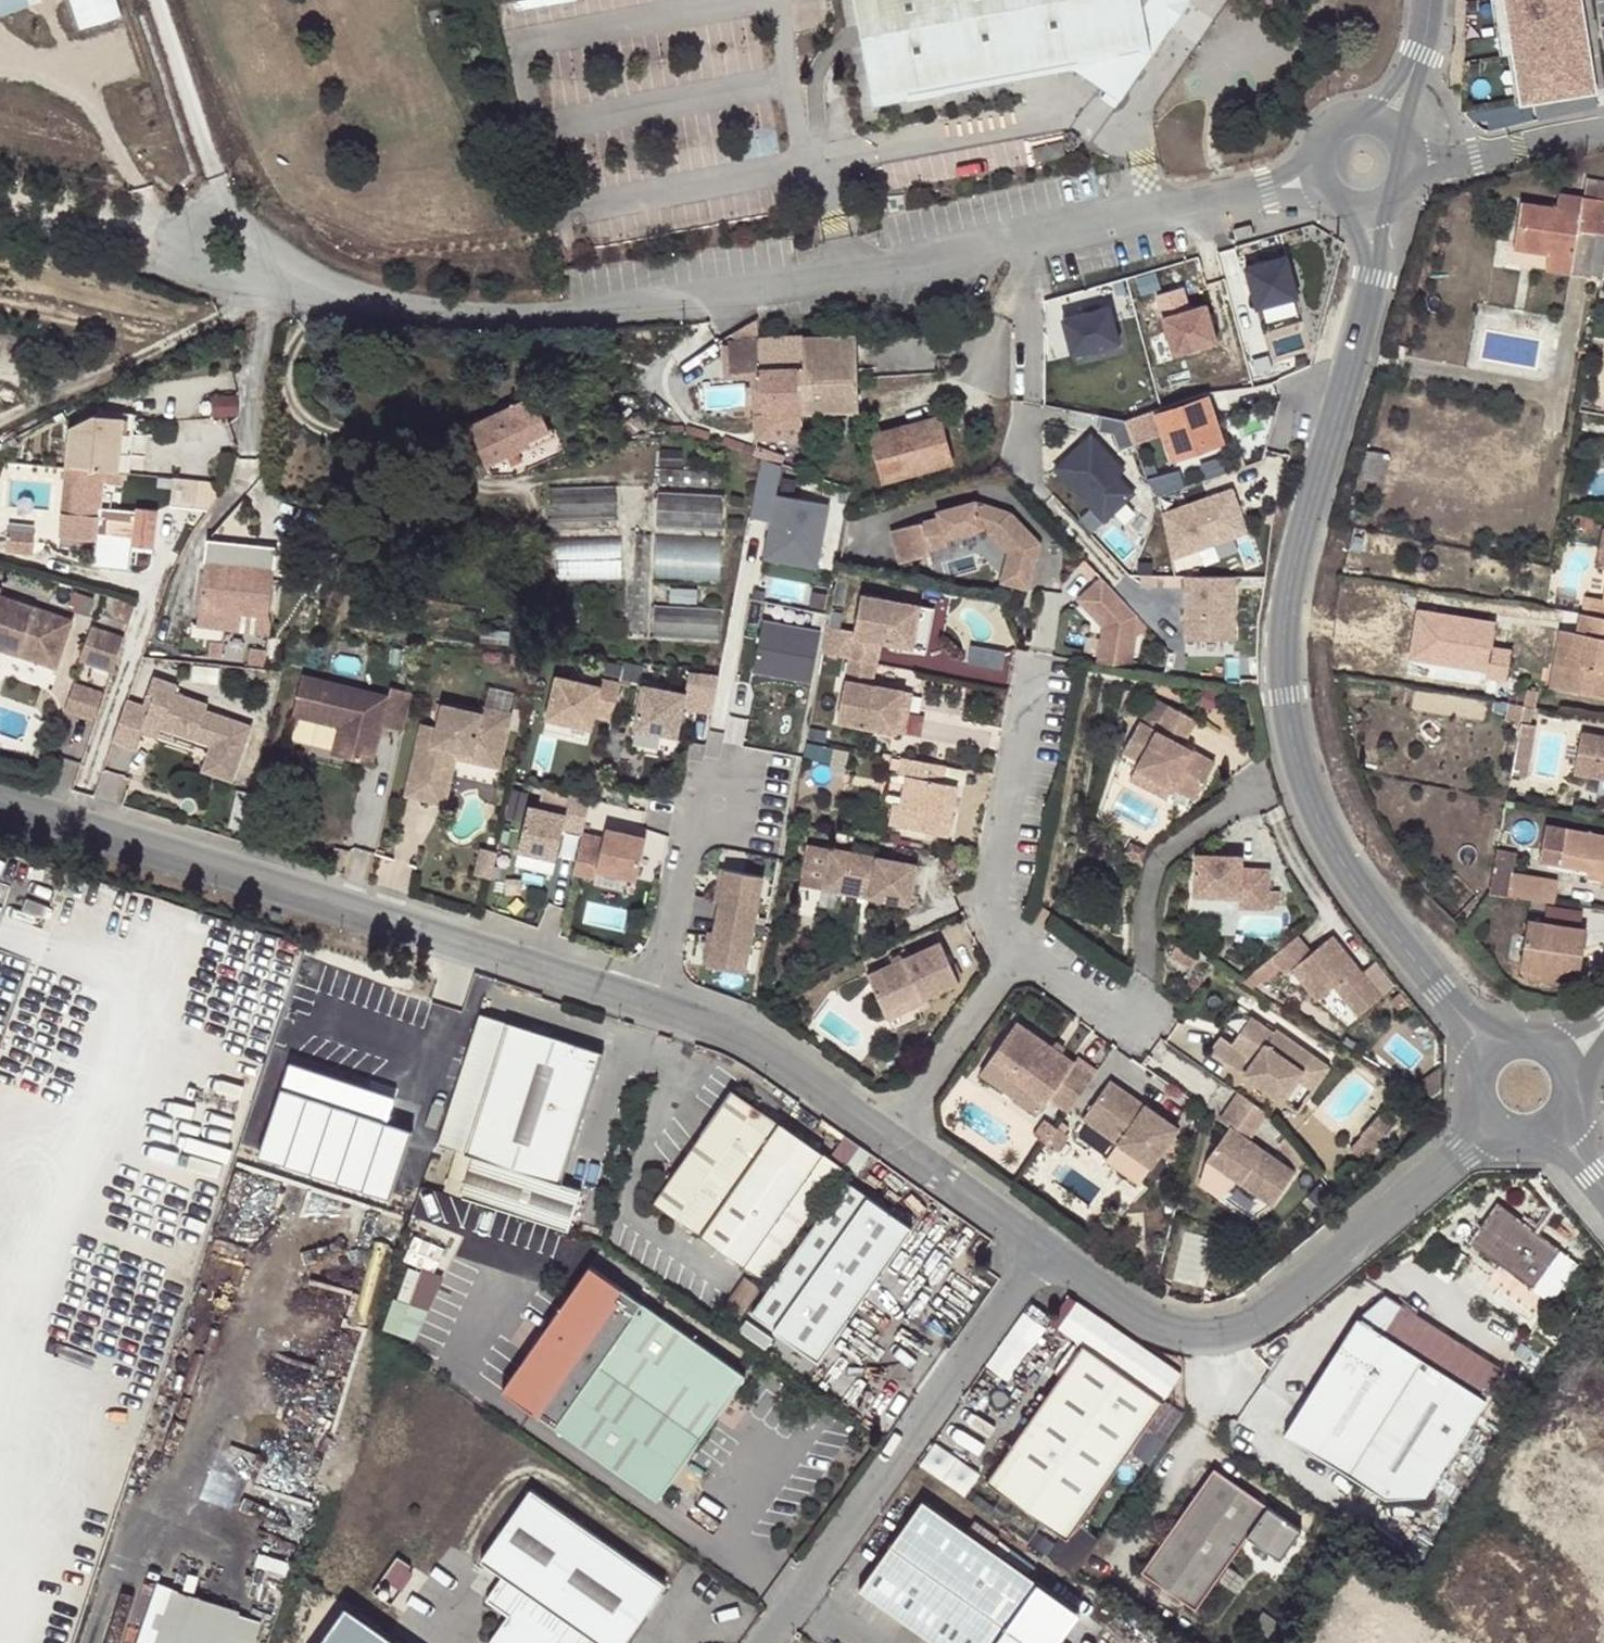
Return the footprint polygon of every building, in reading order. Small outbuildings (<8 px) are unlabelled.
[(67,22),(108,8),(106,0),(60,0),(67,22)] [(878,102),(1078,65),(1123,97),(1157,51),(1191,0),(857,0),(878,102)] [(1518,12),(1513,13),(1519,51),(1524,50),(1532,100),(1597,90),(1582,0),(1516,0),(1518,12)] [(1602,219),(1603,208),(1603,181),(1588,179),(1585,196),(1558,193),(1556,208),(1522,202),(1514,246),(1549,254),(1572,259),(1578,230),(1598,234),(1603,236),(1603,219),(1602,219)] [(1254,222),(1237,226),(1240,237),(1256,233),(1254,222)] [(1549,254),(1546,269),(1589,278),(1590,275),(1601,278),(1603,264),(1603,236),(1598,234),(1578,230),(1572,259),(1549,254)] [(1258,305),(1306,300),(1302,253),(1254,258),(1258,305)] [(1191,285),(1164,290),(1175,352),(1227,343),(1220,299),(1194,303),(1191,285)] [(1065,353),(1129,344),(1124,304),(1106,306),(1104,290),(1058,296),(1065,353)] [(798,338),(798,373),(799,413),(853,409),(848,334),(798,338)] [(798,338),(758,341),(760,374),(798,373),(798,338)] [(760,374),(758,341),(719,344),(722,378),(751,377),(752,385),(760,384),(760,376),(760,374)] [(915,374),(939,373),(937,354),(913,356),(915,374)] [(799,413),(798,373),(760,374),(760,376),(760,384),(762,415),(799,413)] [(212,380),(210,399),(236,401),(237,382),(212,380)] [(531,397),(511,405),(517,427),(538,418),(531,397)] [(1220,445),(1212,421),(1204,399),(1157,415),(1172,461),(1220,445)] [(517,427),(511,405),(465,423),(481,464),(522,448),(519,442),(514,428),(517,427)] [(57,534),(96,539),(101,481),(103,468),(118,470),(122,414),(97,411),(67,426),(66,431),(38,428),(36,446),(64,449),(57,534)] [(1107,428),(1112,446),(1155,431),(1149,415),(1107,428)] [(868,435),(879,479),(948,461),(936,417),(868,435)] [(517,427),(521,442),(544,434),(538,418),(517,427)] [(1106,521),(1146,488),(1097,430),(1057,464),(1106,521)] [(834,499),(784,491),(789,460),(764,456),(755,515),(773,517),(767,557),(824,566),(834,499)] [(713,468),(663,465),(661,480),(712,484),(713,468)] [(103,468),(101,481),(122,483),(123,470),(118,470),(103,468)] [(179,473),(173,499),(214,507),(219,481),(179,473)] [(619,483),(552,484),(553,517),(620,514),(619,483)] [(1165,506),(1178,555),(1254,535),(1242,486),(1165,506)] [(728,492),(661,488),(659,523),(725,527),(728,492)] [(135,506),(131,541),(152,544),(156,508),(135,506)] [(936,522),(888,533),(896,566),(927,558),(926,553),(943,548),(942,543),(978,534),(997,536),(1016,555),(1004,583),(1030,592),(1044,551),(1014,519),(974,507),(934,516),(936,522)] [(725,578),(725,534),(660,535),(660,579),(725,578)] [(206,537),(200,584),(271,592),(272,578),(290,579),(293,547),(206,537)] [(627,576),(626,537),(561,538),(561,577),(627,576)] [(1595,592),(1575,589),(1571,609),(1578,610),(1595,613),(1603,615),(1603,545),(1595,592)] [(1242,638),(1242,572),(1189,573),(1189,638),(1242,638)] [(200,584),(198,605),(200,606),(268,614),(271,592),(200,584)] [(921,600),(862,589),(853,637),(880,642),(912,648),(921,600)] [(14,653),(17,646),(36,653),(39,645),(58,652),(70,620),(0,593),(0,648),(14,653)] [(132,605),(106,597),(98,618),(124,627),(132,605)] [(929,602),(921,600),(912,648),(920,650),(929,602)] [(658,602),(656,634),(723,638),(724,605),(658,602)] [(1517,671),(1519,645),(1501,643),(1504,614),(1421,605),(1415,661),(1517,671)] [(268,614),(200,606),(199,615),(267,623),(268,614)] [(1578,610),(1574,630),(1559,627),(1552,663),(1561,664),(1556,687),(1603,695),(1603,666),(1602,666),(1603,654),(1603,615),(1595,613),(1578,610)] [(755,668),(817,681),(827,628),(766,616),(755,668)] [(87,626),(74,659),(108,672),(120,638),(87,626)] [(880,642),(853,637),(849,658),(875,663),(880,642)] [(974,642),(971,660),(946,657),(944,670),(1007,680),(1012,647),(974,642)] [(17,646),(14,653),(52,667),(58,652),(39,645),(36,653),(17,646)] [(1079,653),(1076,664),(1092,668),(1112,673),(1116,657),(1090,651),(1089,656),(1079,653)] [(118,719),(140,727),(146,710),(150,701),(152,693),(169,699),(166,707),(200,719),(203,712),(218,717),(216,725),(212,735),(220,737),(215,753),(237,761),(257,706),(211,690),(213,684),(180,672),(183,664),(159,655),(153,670),(160,672),(155,686),(133,678),(118,719)] [(875,663),(849,658),(845,679),(871,684),(875,663)] [(247,687),(265,692),(268,665),(250,662),(247,687)] [(1561,664),(1552,663),(1548,686),(1556,687),(1561,664)] [(695,666),(691,687),(648,678),(639,726),(689,737),(695,707),(717,712),(725,672),(695,666)] [(562,667),(552,717),(611,730),(621,680),(562,667)] [(384,723),(405,728),(414,690),(392,684),(390,692),(304,671),(294,713),(341,724),(333,752),(375,761),(384,723)] [(68,709),(101,720),(111,690),(79,679),(68,709)] [(871,684),(845,679),(835,728),(894,739),(904,691),(871,684)] [(904,691),(894,739),(903,741),(912,692),(904,691)] [(146,710),(163,716),(166,707),(169,699),(152,693),(150,701),(146,710)] [(423,720),(412,768),(429,772),(431,766),(446,769),(451,744),(503,755),(513,709),(484,703),(482,709),(444,701),(439,723),(423,720)] [(1522,718),(1518,741),(1512,770),(1525,772),(1535,720),(1531,719),(1534,704),(1525,702),(1522,718)] [(203,712),(200,719),(216,725),(218,717),(203,712)] [(1160,735),(1144,724),(1125,753),(1142,763),(1138,770),(1174,789),(1196,801),(1216,764),(1191,751),(1200,733),(1170,717),(1160,735)] [(1577,731),(1570,770),(1603,775),(1603,735),(1577,731)] [(220,737),(212,735),(207,750),(215,753),(220,737)] [(412,768),(406,791),(447,800),(458,754),(501,764),(503,755),(451,744),(446,769),(431,766),(429,772),(412,768)] [(899,799),(893,826),(951,837),(962,785),(946,782),(949,766),(907,758),(903,774),(909,775),(904,800),(899,799)] [(1174,789),(1138,770),(1131,782),(1168,801),(1174,789)] [(542,782),(520,862),(561,873),(574,826),(587,830),(596,797),(542,782)] [(586,829),(577,866),(645,882),(657,832),(611,821),(607,835),(586,829)] [(1600,877),(1603,878),(1603,831),(1565,826),(1561,860),(1591,865),(1602,866),(1600,877)] [(482,844),(475,871),(493,875),(499,848),(482,844)] [(823,890),(911,907),(919,866),(807,844),(802,872),(826,877),(823,890)] [(1495,866),(1491,888),(1510,891),(1514,869),(1513,869),(1516,848),(1498,845),(1495,866)] [(1239,909),(1268,911),(1270,871),(1242,869),(1243,858),(1197,855),(1194,896),(1239,898),(1239,909)] [(716,964),(760,970),(773,871),(729,865),(716,964)] [(1589,876),(1600,877),(1602,866),(1591,865),(1589,876)] [(1510,891),(1554,897),(1557,875),(1514,869),(1510,891)] [(1552,917),(1586,920),(1587,907),(1553,905),(1552,917)] [(1060,917),(1046,907),(1039,916),(1053,926),(1060,917)] [(1522,963),(1556,968),(1580,971),(1586,922),(1527,914),(1522,963)] [(1303,934),(1278,954),(1292,972),(1298,967),(1317,951),(1303,934)] [(1323,998),(1338,985),(1362,1015),(1387,995),(1338,934),(1317,951),(1298,967),(1323,998)] [(945,942),(871,974),(887,1011),(925,994),(926,997),(962,982),(945,942)] [(1555,976),(1556,968),(1522,963),(1525,973),(1530,974),(1555,976)] [(925,994),(887,1011),(891,1018),(928,1002),(926,997),(925,994)] [(1223,1034),(1213,1047),(1245,1071),(1246,1069),(1302,1111),(1317,1089),(1302,1078),(1318,1056),(1279,1027),(1276,1031),(1254,1014),(1233,1042),(1223,1034)] [(478,1157),(558,1181),(600,1051),(509,1022),(479,1118),(473,1137),(467,1154),(478,1157)] [(1023,1024),(998,1058),(1018,1072),(1016,1074),(1054,1101),(1073,1114),(1098,1079),(1023,1024)] [(1302,1078),(1317,1089),(1333,1066),(1318,1056),(1302,1078)] [(998,1058),(986,1075),(1043,1116),(1054,1101),(1016,1074),(1018,1072),(998,1058)] [(1186,1130),(1115,1082),(1088,1120),(1160,1169),(1186,1130)] [(756,1108),(746,1101),(728,1089),(650,1202),(694,1233),(763,1281),(845,1166),(829,1154),(800,1133),(774,1121),(756,1108)] [(751,1095),(746,1101),(756,1108),(761,1102),(751,1095)] [(1274,1115),(1246,1096),(1228,1123),(1237,1130),(1215,1163),(1280,1207),(1303,1173),(1256,1141),(1274,1115)] [(1383,1112),(1354,1146),(1368,1160),(1396,1124),(1383,1112)] [(473,1137),(479,1118),(471,1115),(465,1134),(473,1137)] [(1053,1142),(1062,1130),(1051,1122),(1042,1135),(1053,1142)] [(1065,1150),(1073,1138),(1062,1130),(1053,1142),(1065,1150)] [(829,1154),(845,1166),(847,1163),(860,1144),(844,1133),(829,1154)] [(1287,1147),(1308,1174),(1318,1166),(1295,1140),(1287,1147)] [(868,1150),(860,1144),(847,1163),(855,1169),(868,1150)] [(467,1154),(455,1192),(465,1195),(478,1157),(467,1154)] [(558,1181),(478,1157),(465,1195),(564,1227),(578,1187),(558,1181)] [(753,1311),(807,1349),(816,1337),(828,1345),(913,1225),(846,1178),(753,1311)] [(1472,1239),(1535,1286),(1564,1247),(1501,1200),(1472,1239)] [(1535,1286),(1555,1301),(1583,1262),(1564,1247),(1535,1286)] [(499,1389),(656,1499),(744,1375),(588,1263),(499,1389)] [(414,1301),(434,1307),(444,1271),(424,1265),(414,1301)] [(724,1309),(737,1318),(756,1291),(743,1283),(724,1309)] [(1360,1315),(1287,1431),(1388,1496),(1429,1493),(1507,1368),(1507,1367),(1388,1291),(1360,1315)] [(816,1337),(807,1349),(819,1358),(828,1345),(816,1337)] [(1084,1343),(986,1476),(1069,1535),(1164,1398),(1084,1343)] [(1168,1432),(1186,1415),(1174,1402),(1156,1418),(1168,1432)] [(1144,1569),(1198,1606),(1249,1533),(1283,1557),(1304,1527),(1270,1503),(1218,1466),(1144,1569)] [(487,1634),(504,1642),(586,1642),(592,1636),(601,1642),(617,1642),(664,1579),(527,1484),(477,1555),(499,1571),(481,1594),(504,1611),(487,1634)] [(858,1587),(940,1642),(992,1642),(1038,1577),(923,1498),(858,1587)] [(244,1633),(221,1625),(226,1609),(144,1581),(123,1642),(240,1642),(244,1633)] [(1310,1642),(1419,1642),(1384,1623),(1390,1611),(1344,1584),(1310,1642)] [(487,1634),(483,1639),(488,1642),(504,1642),(487,1634)]
